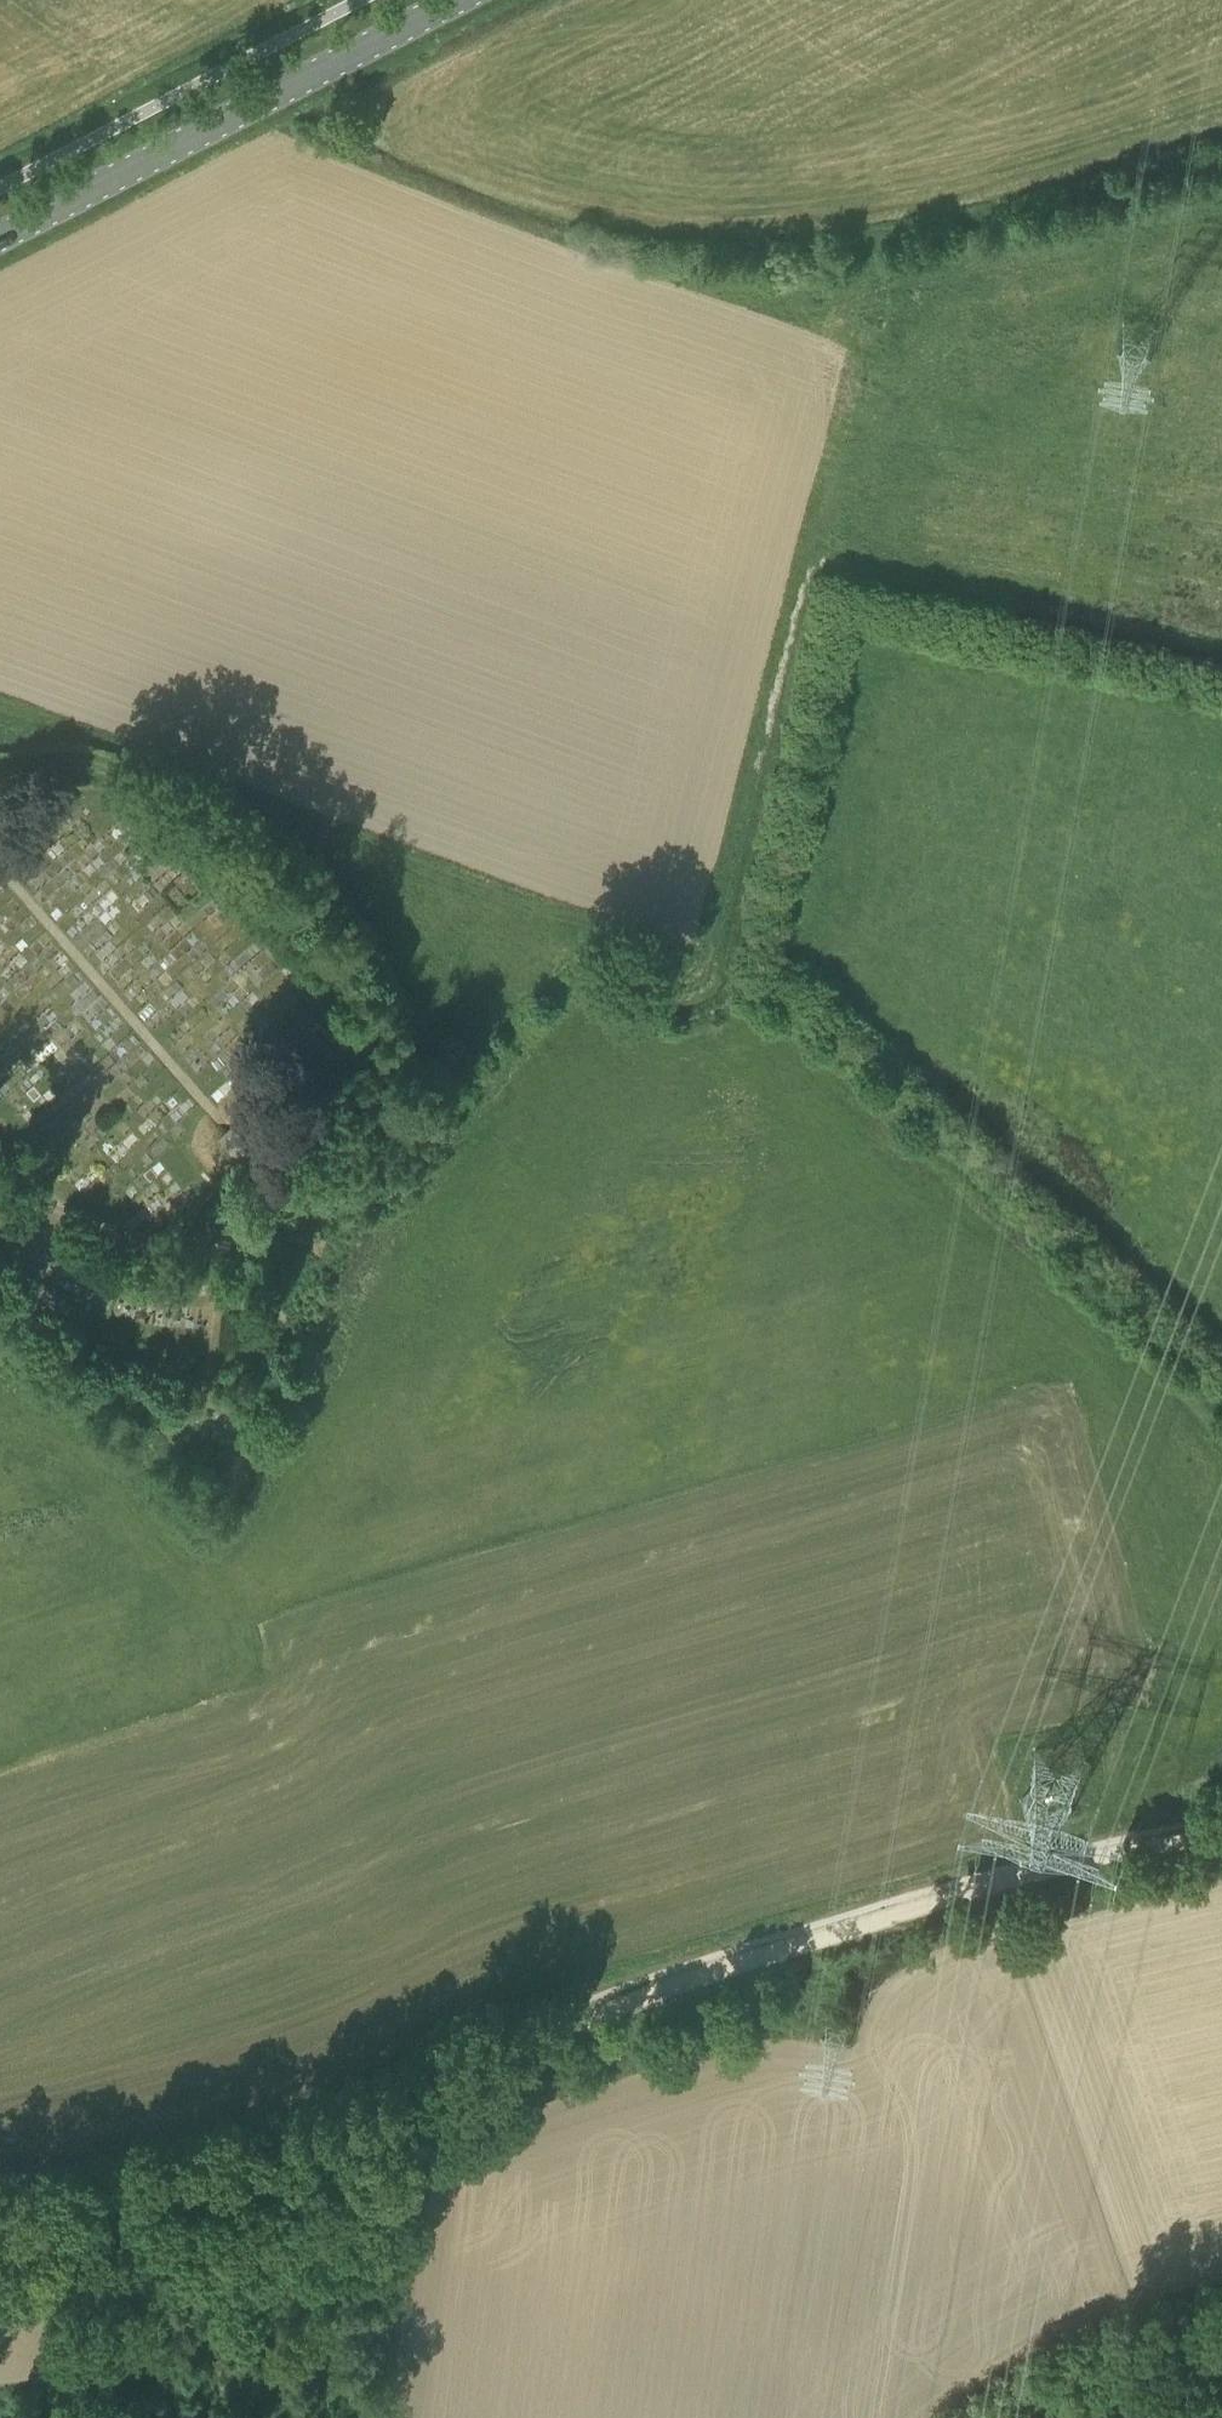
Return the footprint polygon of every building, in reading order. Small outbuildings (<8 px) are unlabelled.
[(226,1138),(238,1150),(245,1142),(241,1138),(252,1126),(244,1118),(226,1138)] [(273,1198),(290,1182),(273,1163),(255,1178),(273,1198)]
